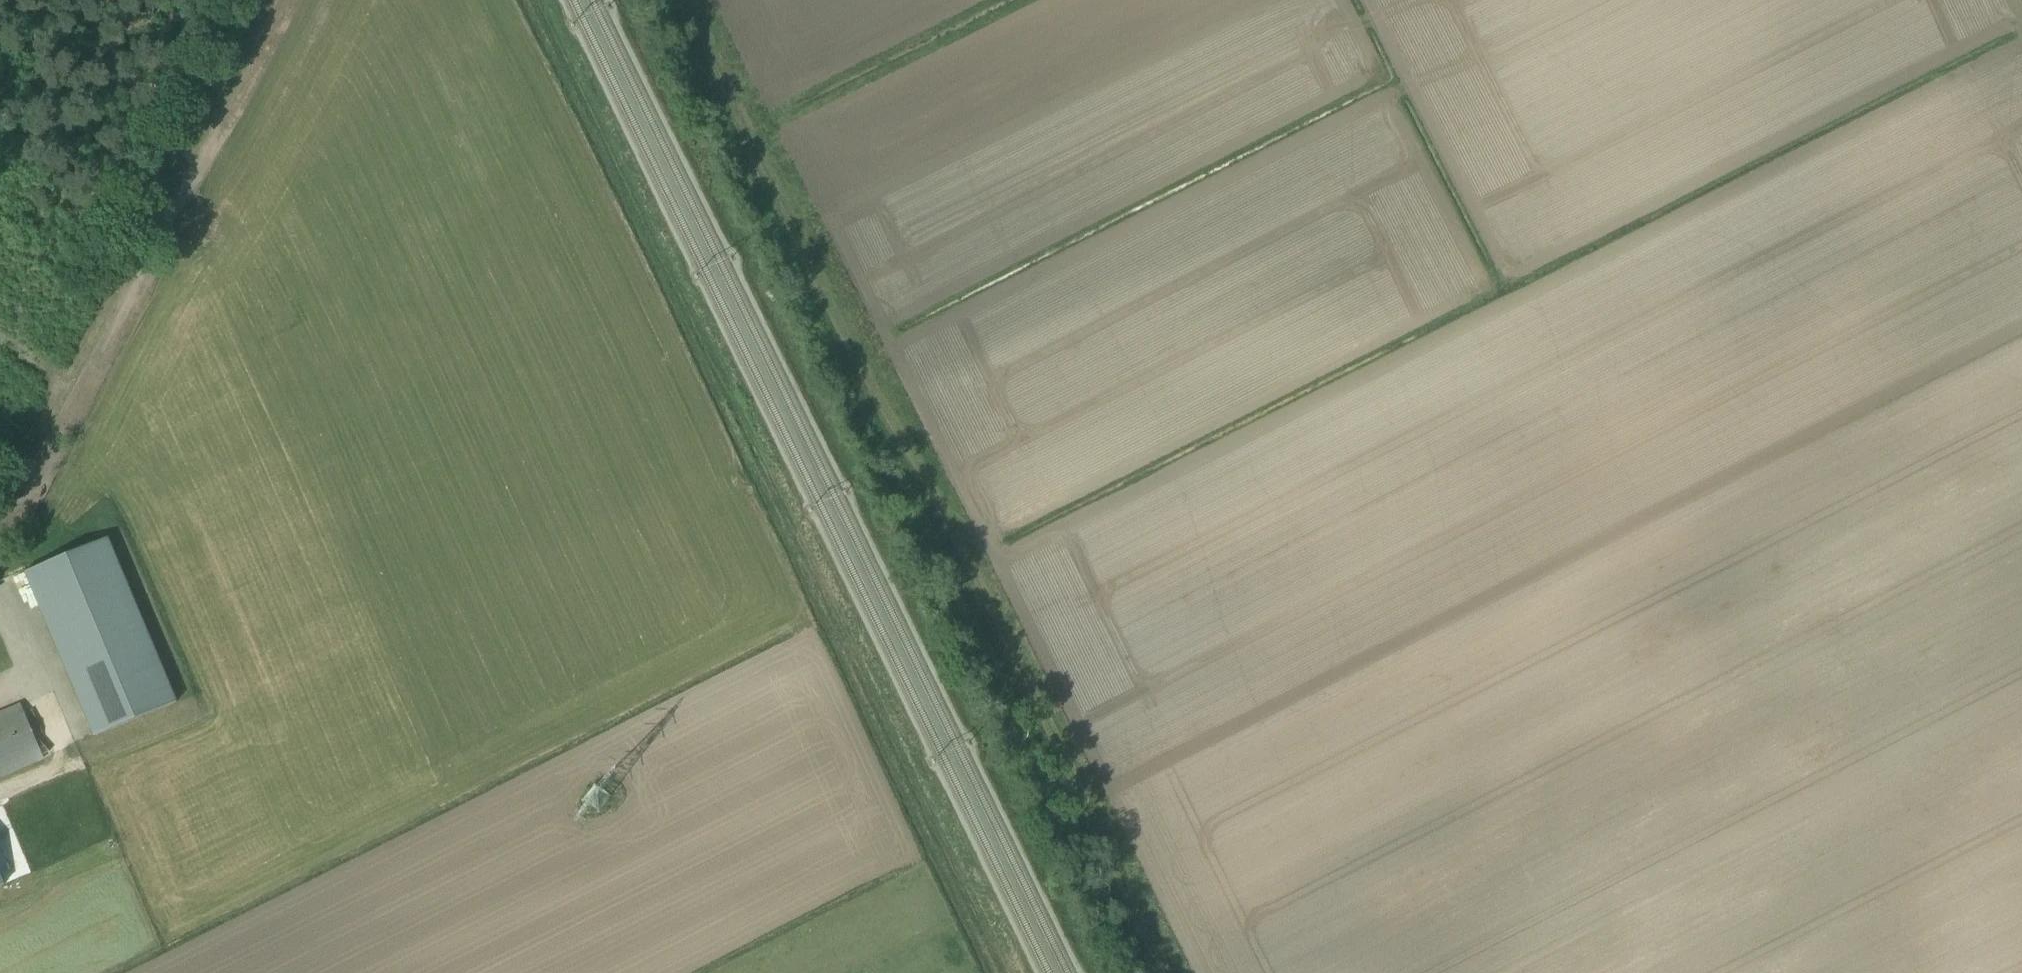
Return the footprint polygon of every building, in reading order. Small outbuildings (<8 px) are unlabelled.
[(94,736),(176,702),(107,537),(25,572),(94,736)] [(41,760),(19,708),(0,716),(0,777),(41,760)] [(597,809),(607,796),(594,786),(584,799),(597,809)]
